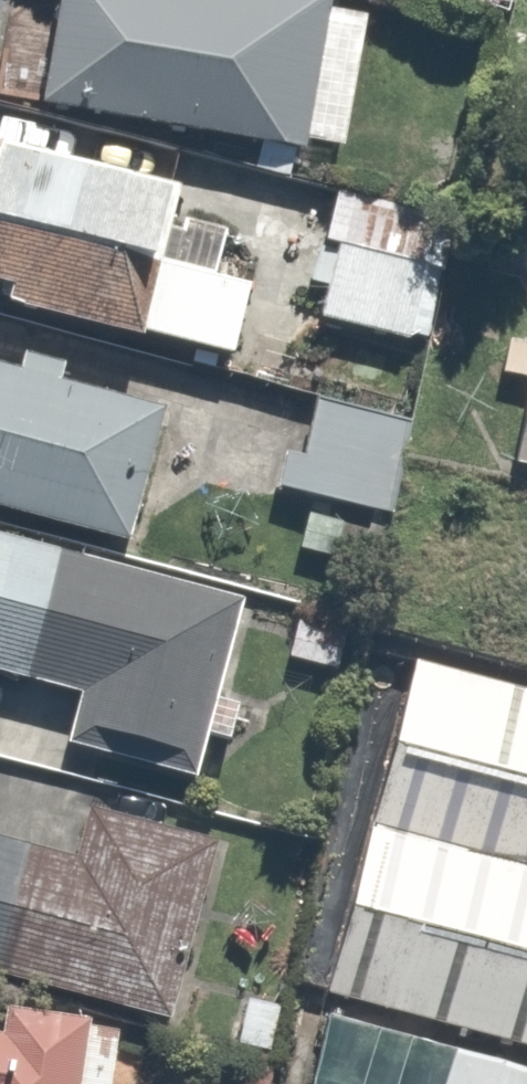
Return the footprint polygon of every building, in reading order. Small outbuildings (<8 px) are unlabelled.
[(25,110),(288,160),(319,0),(46,0),(25,110)] [(0,141),(0,313),(219,374),(244,286),(151,260),(171,188),(0,141)] [(444,230),(336,205),(308,322),(416,347),(444,230)] [(504,333),(498,384),(520,387),(508,479),(526,482),(526,336),(504,333)] [(0,351),(0,503),(110,539),(155,401),(0,351)] [(0,540),(0,679),(60,695),(47,743),(188,780),(235,602),(0,540)] [(417,660),(328,991),(526,1044),(526,689),(417,660)] [(88,809),(73,867),(0,848),(0,981),(161,1023),(209,841),(88,809)] [(0,1004),(0,1083),(106,1083),(118,1033),(0,1004)] [(453,1040),(440,1083),(526,1083),(526,1063),(453,1040)]
